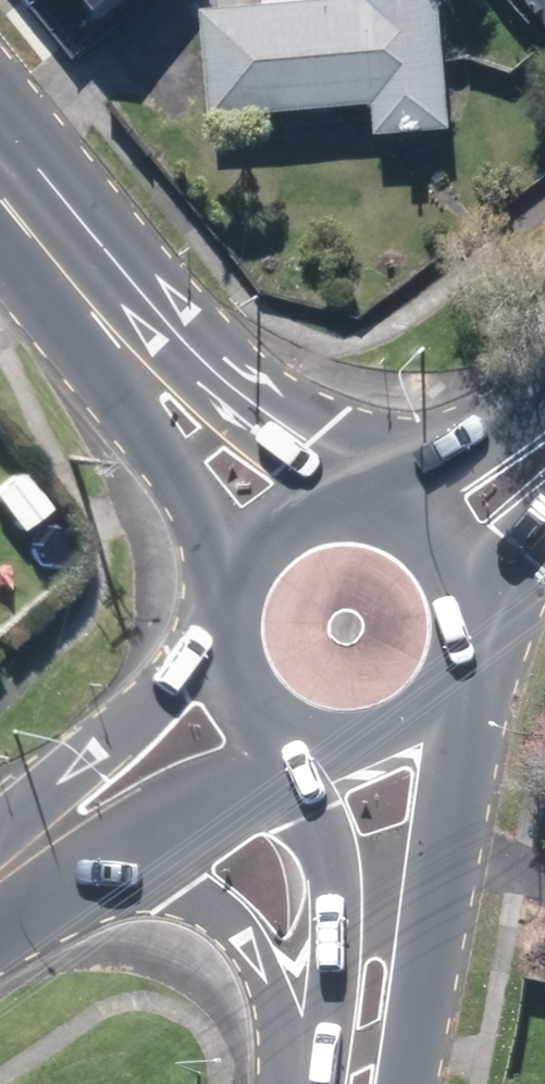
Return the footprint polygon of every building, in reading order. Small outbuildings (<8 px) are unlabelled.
[(105,0),(85,0),(93,10),(105,0)] [(379,126),(456,119),(446,0),(208,0),(217,106),(377,92),(379,126)] [(544,19),(544,0),(530,0),(544,19)] [(17,525),(47,503),(19,467),(0,482),(0,503),(17,525)]
